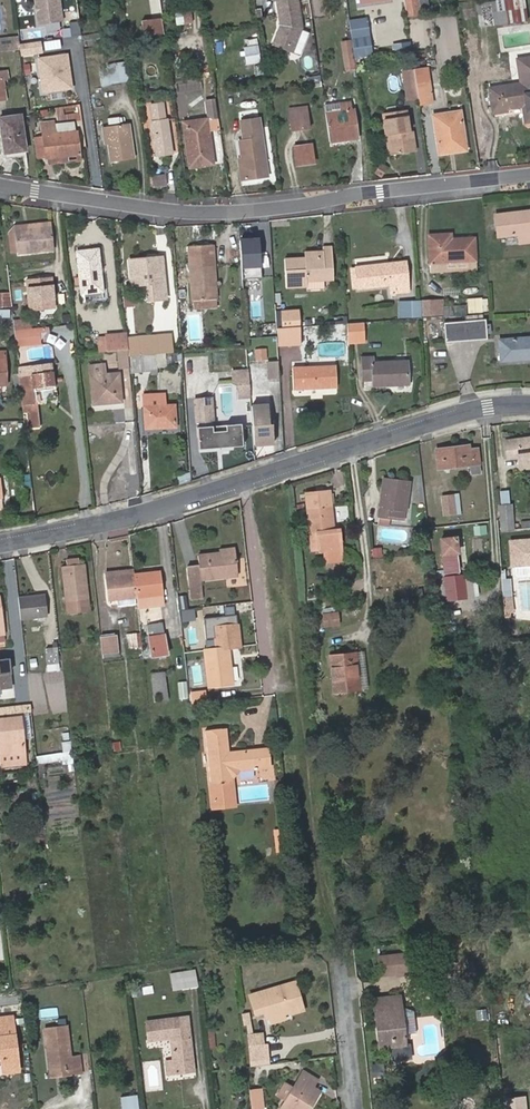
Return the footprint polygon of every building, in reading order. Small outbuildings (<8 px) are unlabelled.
[(60,0),(36,0),(39,24),(63,21),(60,0)] [(281,23),(276,35),(290,41),(287,48),(292,50),(302,25),(299,0),(277,0),(281,23)] [(420,15),(418,0),(405,0),(407,17),(420,15)] [(499,25),(527,21),(524,0),(504,0),(496,1),(499,25)] [(481,28),(499,25),(496,1),(470,5),(471,12),(478,11),(481,28)] [(189,7),(175,10),(177,24),(192,22),(189,7)] [(164,34),(162,18),(143,21),(145,37),(164,34)] [(355,59),(364,57),(372,57),(367,20),(349,22),(355,59)] [(78,21),(69,23),(72,37),(81,35),(78,21)] [(273,42),(287,48),(290,41),(276,35),(273,42)] [(41,41),(20,44),(22,55),(42,52),(41,41)] [(340,43),(341,51),(352,50),(351,41),(340,43)] [(411,42),(391,44),(392,53),(412,50),(411,42)] [(259,61),(257,45),(245,47),(247,63),(259,61)] [(341,51),(344,69),(355,67),(352,50),(341,51)] [(68,54),(39,58),(44,91),(73,87),(68,54)] [(355,59),(358,72),(365,72),(364,57),(355,59)] [(528,123),(529,122),(529,58),(519,60),(522,84),(490,89),(494,110),(525,106),(528,123)] [(128,62),(108,65),(110,83),(130,80),(128,62)] [(428,68),(415,70),(415,73),(417,84),(419,100),(420,106),(433,104),(428,68)] [(9,76),(8,69),(0,70),(0,101),(7,100),(4,77),(9,76)] [(313,73),(315,87),(323,86),(321,72),(313,73)] [(419,100),(417,84),(415,73),(404,74),(408,102),(419,100)] [(176,86),(177,110),(185,110),(184,86),(176,86)] [(298,97),(289,98),(290,106),(299,105),(298,97)] [(327,111),(351,109),(351,101),(339,103),(339,105),(326,106),(327,111)] [(157,155),(172,153),(167,118),(166,118),(164,103),(151,105),(154,121),(152,121),(157,155)] [(292,132),(310,130),(307,107),(289,109),(292,132)] [(327,111),(331,142),(358,139),(354,108),(351,109),(327,111)] [(390,134),(393,154),(415,151),(412,132),(409,132),(407,110),(384,113),(386,135),(390,134)] [(449,147),(464,145),(460,112),(435,116),(440,154),(451,152),(449,147)] [(20,116),(0,119),(6,155),(25,152),(20,116)] [(190,167),(214,164),(208,118),(183,122),(190,167)] [(47,158),(79,155),(76,132),(75,121),(57,124),(57,121),(43,123),(44,136),(47,157),(47,158)] [(244,132),(261,130),(259,121),(242,124),(244,132)] [(111,160),(133,157),(128,123),(106,126),(111,160)] [(243,157),(246,178),(268,175),(261,130),(244,132),(245,139),(240,139),(243,157)] [(47,157),(44,136),(35,137),(38,159),(47,157)] [(312,144),(294,146),(296,165),(315,162),(312,144)] [(80,161),(79,155),(47,158),(48,165),(80,161)] [(241,179),(246,178),(243,157),(237,158),(241,179)] [(386,168),(381,165),(376,173),(381,176),(386,168)] [(165,175),(152,177),(153,187),(166,185),(165,175)] [(498,236),(519,233),(520,242),(529,241),(529,210),(495,215),(498,236)] [(15,231),(51,226),(51,221),(11,226),(12,231),(15,231)] [(51,226),(15,231),(19,253),(54,249),(51,226)] [(451,233),(429,234),(430,263),(431,272),(476,270),(475,237),(451,238),(451,233)] [(262,275),(259,235),(238,236),(242,277),(262,275)] [(516,236),(505,238),(506,245),(517,243),(516,236)] [(213,244),(188,247),(194,309),(218,307),(213,244)] [(304,257),(284,258),(286,288),(307,287),(307,281),(334,280),(332,245),(323,246),(323,250),(304,251),(304,257)] [(81,277),(82,284),(83,293),(103,291),(97,248),(78,251),(81,277)] [(159,269),(158,257),(129,260),(132,285),(148,283),(150,299),(166,298),(163,269),(159,269)] [(356,267),(358,289),(390,285),(391,293),(409,291),(406,262),(356,267)] [(52,277),(27,280),(31,312),(55,309),(52,277)] [(12,306),(11,300),(10,291),(0,292),(0,307),(12,306)] [(443,306),(442,298),(422,300),(423,317),(443,316),(443,306)] [(467,299),(468,314),(483,313),(482,298),(467,299)] [(422,300),(398,302),(399,319),(423,317),(422,300)] [(443,306),(443,316),(466,314),(466,305),(443,306)] [(10,316),(10,308),(0,309),(0,317),(10,316)] [(30,319),(13,320),(15,335),(16,346),(42,343),(40,328),(27,329),(26,323),(31,323),(30,319)] [(487,338),(486,320),(444,323),(446,342),(487,338)] [(364,321),(347,323),(348,337),(365,336),(364,321)] [(438,326),(428,327),(428,338),(439,338),(438,326)] [(299,327),(278,329),(278,345),(300,344),(299,327)] [(128,338),(127,332),(105,334),(105,337),(98,337),(99,352),(118,350),(129,350),(128,338)] [(170,334),(128,338),(129,350),(129,356),(158,353),(166,353),(171,352),(170,334)] [(501,360),(529,358),(529,337),(500,339),(501,360)] [(275,348),(264,348),(266,383),(278,382),(275,348)] [(129,350),(118,350),(119,368),(130,367),(129,356),(129,350)] [(130,367),(131,372),(158,370),(158,367),(168,365),(166,353),(158,353),(129,356),(130,367)] [(409,383),(408,361),(372,362),(372,357),(362,357),(363,379),(373,379),(373,385),(409,383)] [(90,365),(93,403),(123,401),(119,372),(106,373),(105,363),(90,365)] [(336,386),(335,366),(293,368),(294,388),(336,386)] [(250,383),(249,367),(235,368),(236,381),(240,381),(241,396),(251,395),(250,383)] [(20,376),(23,406),(27,405),(30,427),(39,426),(34,388),(55,385),(54,372),(20,376)] [(264,396),(277,393),(276,386),(263,389),(264,396)] [(147,428),(175,426),(174,406),(165,406),(165,396),(145,397),(147,428)] [(213,397),(196,398),(198,422),(202,422),(204,444),(222,442),(222,446),(245,444),(243,419),(215,421),(213,397)] [(270,423),(269,404),(252,405),(255,444),(274,442),(273,423),(270,423)] [(202,422),(198,422),(200,448),(222,446),(222,442),(204,444),(202,422)] [(506,440),(508,459),(529,456),(529,437),(506,440)] [(437,449),(439,468),(471,466),(471,473),(480,473),(478,448),(471,449),(471,445),(437,449)] [(390,516),(403,518),(409,482),(385,478),(378,525),(389,527),(390,516)] [(320,551),(338,548),(336,528),(334,528),(330,490),(306,493),(310,531),(318,530),(320,551)] [(453,493),(442,494),(444,513),(455,512),(453,493)] [(511,504),(499,505),(502,530),(514,529),(511,504)] [(520,521),(521,529),(529,528),(529,520),(520,521)] [(464,574),(460,574),(457,550),(458,550),(456,537),(441,538),(448,601),(466,599),(464,574)] [(511,540),(513,564),(529,563),(529,539),(511,540)] [(340,561),(338,548),(320,551),(322,563),(340,561)] [(373,549),(374,557),(382,556),(381,548),(373,549)] [(235,550),(219,552),(198,554),(199,565),(188,566),(190,591),(199,590),(202,590),(201,579),(237,575),(235,550)] [(81,564),(70,565),(63,566),(67,614),(92,611),(86,563),(81,564)] [(110,600),(137,597),(134,574),(133,568),(107,570),(110,600)] [(134,574),(137,597),(138,608),(164,605),(161,572),(134,574)] [(19,597),(22,619),(48,616),(46,594),(19,597)] [(185,595),(177,596),(179,608),(186,608),(185,595)] [(323,599),(323,606),(337,604),(336,597),(323,599)] [(338,612),(323,614),(324,626),(339,625),(338,612)] [(229,646),(240,645),(237,614),(219,616),(220,624),(214,625),(216,648),(229,646)] [(150,635),(148,635),(152,657),(168,654),(162,623),(149,625),(150,635)] [(102,636),(104,657),(119,655),(117,634),(102,636)] [(142,646),(141,634),(130,635),(132,648),(142,646)] [(216,648),(206,649),(209,685),(232,683),(229,646),(216,648)] [(58,647),(47,648),(49,671),(60,670),(58,647)] [(363,652),(356,653),(360,690),(367,689),(363,652)] [(360,690),(356,653),(330,656),(334,692),(360,690)] [(8,659),(0,660),(0,688),(11,687),(8,659)] [(160,694),(160,700),(169,699),(165,673),(151,674),(154,695),(160,694)] [(178,699),(188,698),(186,680),(177,681),(178,699)] [(191,692),(192,703),(207,701),(206,690),(191,692)] [(25,752),(21,716),(0,719),(0,748),(1,754),(25,752)] [(230,757),(229,751),(226,728),(204,730),(210,784),(233,782),(232,776),(238,769),(271,765),(269,746),(236,750),(237,756),(230,757)] [(67,752),(72,751),(71,740),(63,742),(64,752),(67,752)] [(26,763),(25,752),(1,754),(1,763),(2,765),(26,763)] [(64,752),(44,755),(45,762),(68,758),(67,752),(64,752)] [(286,789),(285,780),(276,781),(277,790),(286,789)] [(235,799),(233,782),(210,784),(212,802),(235,799)] [(287,851),(285,830),(275,831),(277,852),(287,851)] [(406,953),(378,956),(379,973),(409,970),(406,953)] [(195,971),(171,975),(173,989),(197,986),(195,971)] [(269,1018),(284,1013),(289,1011),(290,1014),(303,1010),(294,982),(249,996),(255,1015),(264,1012),(266,1019),(269,1018)] [(153,985),(141,986),(142,994),(153,993),(153,985)] [(399,994),(374,997),(380,1047),(387,1046),(389,1061),(407,1059),(404,1033),(401,1007),(399,994)] [(401,1007),(404,1033),(415,1032),(413,1011),(401,1007)] [(286,1019),(284,1013),(269,1018),(271,1024),(286,1019)] [(15,1024),(14,1015),(0,1017),(0,1026),(15,1024)] [(169,1035),(172,1039),(175,1071),(194,1069),(189,1015),(147,1019),(149,1037),(169,1035)] [(2,1049),(2,1055),(4,1071),(21,1069),(15,1024),(0,1026),(0,1050),(2,1049)] [(66,1068),(67,1074),(81,1072),(80,1056),(71,1056),(67,1026),(45,1028),(49,1070),(66,1068)] [(248,1035),(249,1046),(264,1045),(262,1033),(248,1035)] [(264,1045),(249,1046),(251,1060),(268,1058),(266,1044),(264,1045)] [(383,1064),(373,1065),(374,1076),(384,1075),(383,1064)] [(303,1070),(293,1087),(284,1100),(280,1107),(282,1108),(309,1108),(320,1090),(314,1086),(318,1079),(303,1070)] [(284,1100),(293,1087),(285,1082),(277,1096),(284,1100)] [(260,1088),(249,1089),(250,1098),(261,1096),(260,1088)] [(122,1108),(139,1108),(138,1095),(121,1097),(122,1108)] [(250,1098),(251,1108),(253,1108),(262,1108),(261,1096),(250,1098)] [(525,1097),(504,1099),(505,1108),(526,1108),(525,1097)]
